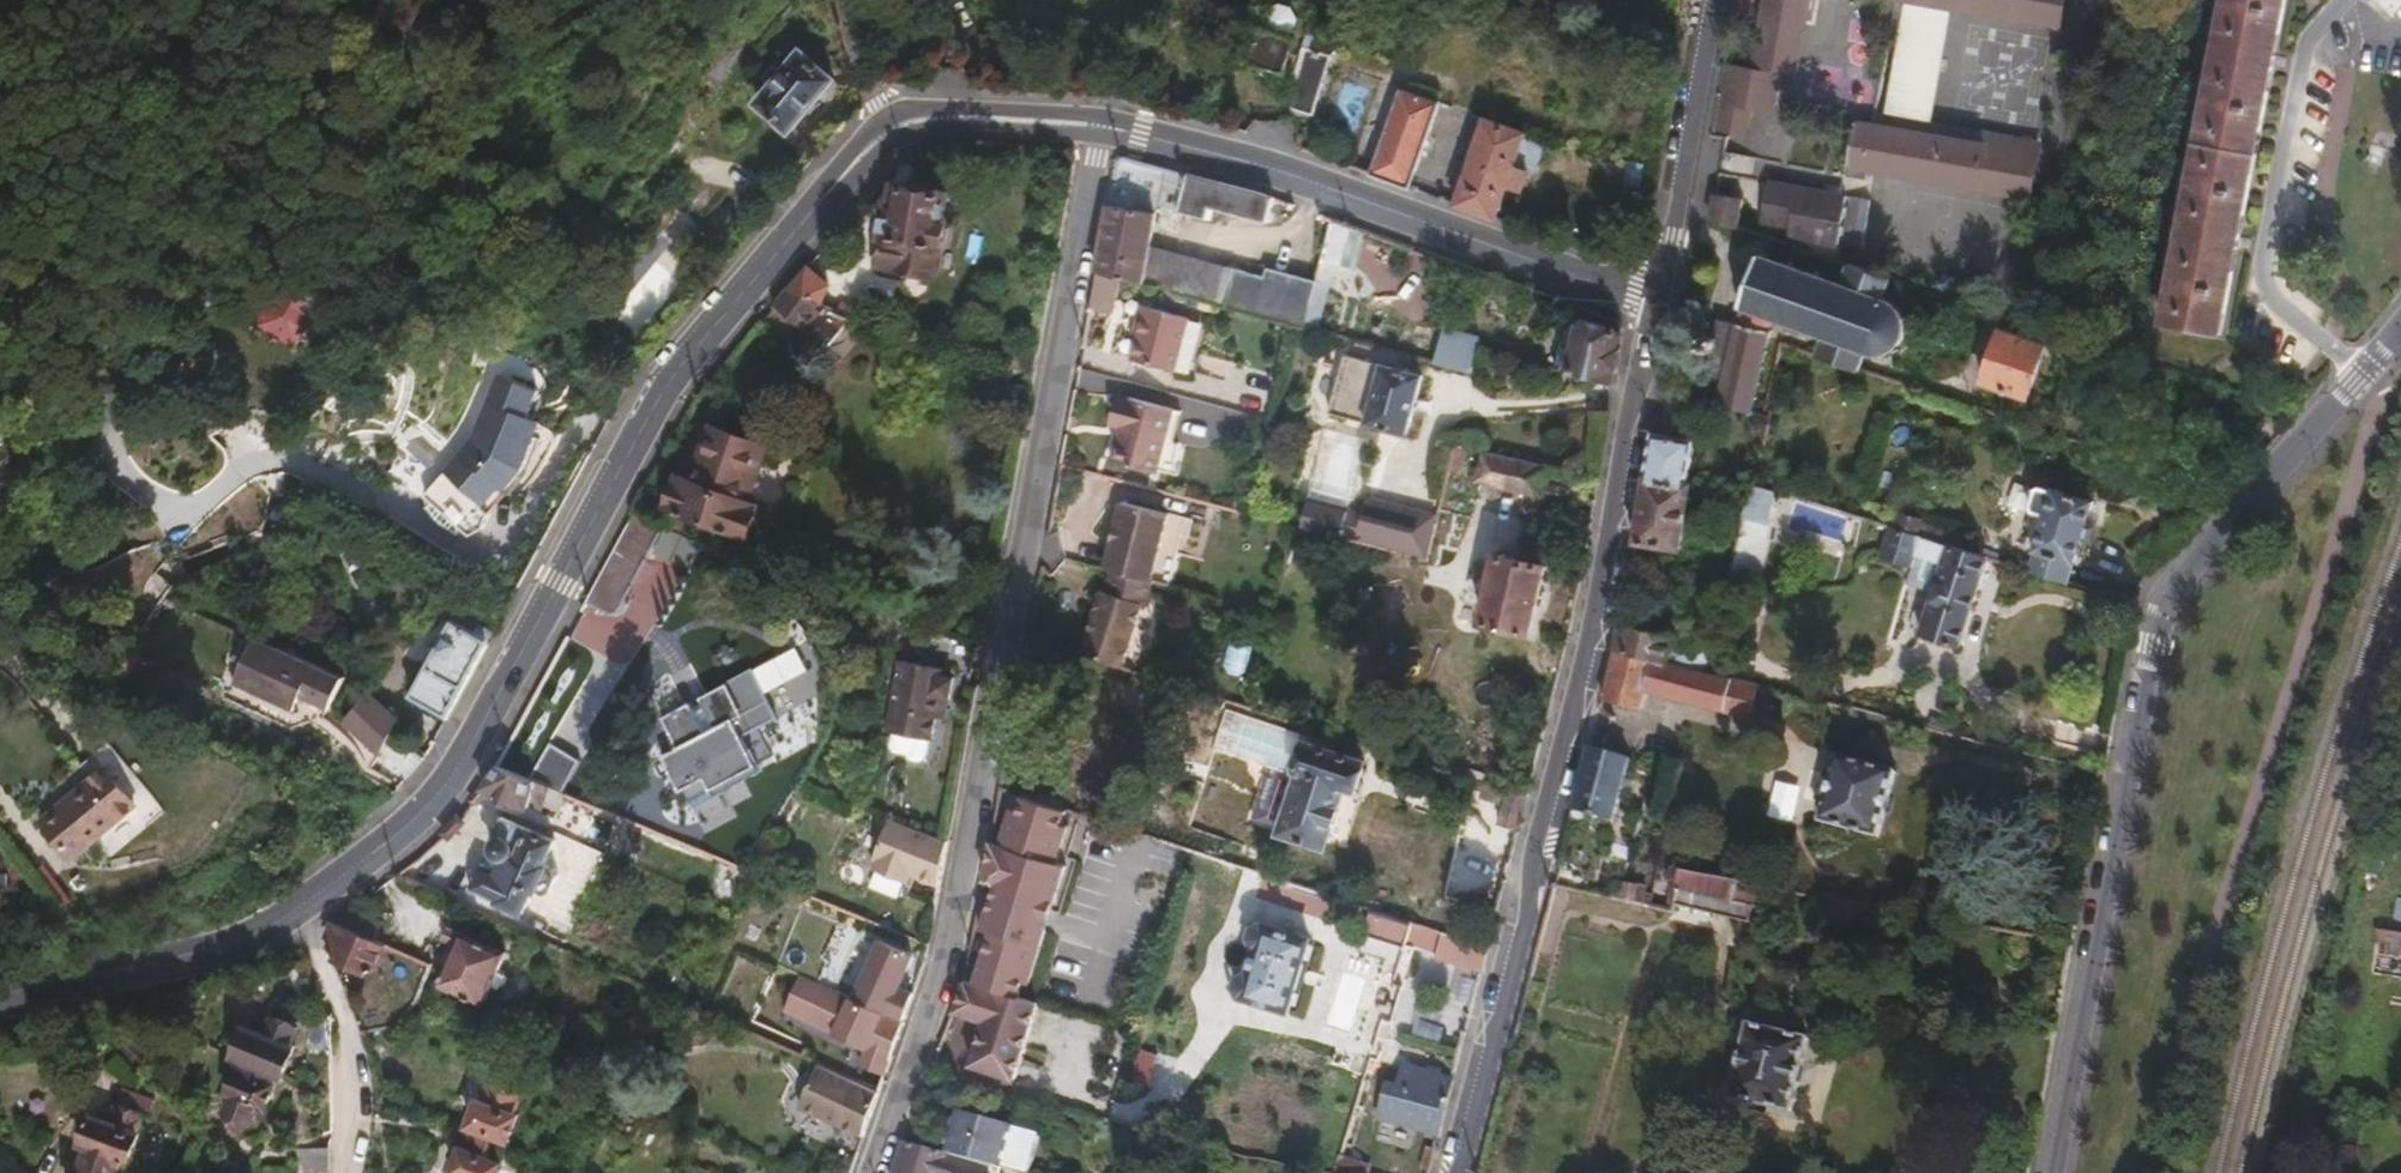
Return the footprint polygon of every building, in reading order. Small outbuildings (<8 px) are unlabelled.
[(1811,0),(1768,0),(1755,66),(1798,74),(1811,0)] [(2064,0),(1921,0),(2059,24),(2064,0)] [(2264,131),(2289,0),(2226,0),(2165,322),(2224,334),(2264,131)] [(2400,5),(2400,0),(2379,0),(2392,14),(2400,5)] [(1930,120),(1948,11),(1907,3),(1890,113),(1930,120)] [(1321,56),(1329,28),(1310,23),(1302,49),(1321,56)] [(1283,73),(1293,41),(1250,26),(1239,59),(1283,73)] [(843,79),(814,49),(800,65),(790,56),(771,75),(780,84),(773,93),(801,122),(813,110),(818,115),(836,95),(832,91),(843,79)] [(1313,116),(1330,59),(1321,56),(1302,49),(1285,107),(1313,116)] [(1776,116),(1782,76),(1730,68),(1718,135),(1747,140),(1753,112),(1776,116)] [(1412,187),(1442,106),(1401,90),(1371,173),(1412,187)] [(1536,173),(1547,141),(1489,120),(1459,204),(1500,219),(1509,194),(1515,196),(1518,187),(1523,189),(1530,170),(1536,173)] [(2039,190),(2044,145),(1855,125),(1850,170),(2039,190)] [(1277,197),(1147,161),(1125,155),(1118,161),(1111,205),(1156,217),(1159,205),(1209,219),(1213,208),(1268,224),(1277,197)] [(1733,199),(1737,180),(1719,176),(1715,196),(1733,199)] [(1838,246),(1845,196),(1769,183),(1762,225),(1790,228),(1788,239),(1838,246)] [(945,248),(949,219),(945,217),(949,194),(900,185),(898,201),(891,200),(880,262),(937,272),(941,247),(945,248)] [(1857,244),(1861,196),(1849,195),(1844,242),(1857,244)] [(1737,228),(1742,202),(1733,199),(1715,196),(1710,220),(1737,228)] [(1150,246),(1156,217),(1111,205),(1105,238),(1099,271),(1120,277),(1144,283),(1150,246)] [(1341,266),(1351,231),(1332,225),(1321,261),(1341,266)] [(1223,305),(1230,267),(1150,246),(1144,283),(1223,305)] [(1734,327),(1732,326),(1719,322),(1715,335),(1704,332),(1700,349),(1711,353),(1705,374),(1699,375),(1695,379),(1693,384),(1696,395),(1719,398),(1752,401),(1776,323),(1783,325),(1784,321),(1806,328),(1804,332),(1812,334),(1813,330),(1831,336),(1825,355),(1868,369),(1873,350),(1884,354),(1891,354),(1902,349),(1905,355),(1910,351),(1906,347),(1913,336),(1915,328),(1914,323),(1916,320),(1920,318),(1919,312),(1913,315),(1905,305),(1900,301),(1889,297),(1895,279),(1851,266),(1844,287),(1820,279),(1821,275),(1818,273),(1816,277),(1804,273),(1793,269),(1794,266),(1790,264),(1788,268),(1765,259),(1767,255),(1762,254),(1760,258),(1759,257),(1758,259),(1755,257),(1753,262),(1758,263),(1743,303),(1739,302),(1737,306),(1741,308),(1740,309),(1742,310),(1741,313),(1742,314),(1737,325),(1734,324),(1734,327)] [(834,281),(812,264),(794,285),(823,299),(834,281)] [(1305,328),(1318,282),(1268,268),(1265,278),(1230,267),(1223,305),(1305,328)] [(1113,309),(1120,277),(1099,271),(1092,305),(1113,309)] [(1320,333),(1333,283),(1319,279),(1318,282),(1305,328),(1320,333)] [(819,306),(823,299),(794,285),(780,302),(809,328),(823,310),(819,306)] [(254,332),(304,348),(317,309),(267,292),(254,332)] [(1178,368),(1191,316),(1150,306),(1135,358),(1178,368)] [(1613,384),(1623,333),(1579,321),(1573,347),(1563,345),(1556,371),(1613,384)] [(2032,398),(2048,346),(2003,331),(1986,383),(2032,398)] [(1470,376),(1477,353),(1479,343),(1444,333),(1433,365),(1470,376)] [(1408,436),(1425,379),(1348,356),(1331,414),(1408,436)] [(529,466),(539,438),(525,432),(533,415),(544,384),(505,369),(480,435),(468,450),(473,455),(456,475),(450,470),(430,493),(438,499),(433,504),(439,515),(463,532),(468,526),(475,532),(490,524),(496,510),(487,504),(505,484),(510,487),(529,466)] [(1168,438),(1176,403),(1128,390),(1119,422),(1124,424),(1115,457),(1160,470),(1168,438)] [(1176,439),(1185,405),(1176,403),(1168,438),(1176,439)] [(539,438),(547,420),(533,415),(525,432),(539,438)] [(1685,484),(1692,439),(1654,432),(1645,477),(1685,484)] [(740,500),(758,450),(719,435),(699,485),(682,479),(669,511),(745,540),(757,508),(740,500)] [(1459,476),(1463,449),(1450,447),(1445,474),(1459,476)] [(2255,464),(2256,457),(2245,447),(2241,479),(2255,464)] [(456,475),(473,455),(468,450),(450,470),(456,475)] [(1542,482),(1545,464),(1481,454),(1475,482),(1566,499),(1569,487),(1542,482)] [(1760,582),(1773,527),(1767,527),(1777,481),(1753,472),(1747,496),(1729,574),(1760,582)] [(1679,547),(1691,485),(1685,484),(1645,477),(1634,539),(1679,547)] [(2080,563),(2100,502),(2061,488),(2058,490),(2050,487),(2038,491),(2034,502),(2041,511),(2044,513),(2052,515),(2041,552),(2036,569),(2071,582),(2077,562),(2080,563)] [(1152,578),(1170,512),(1125,498),(1105,566),(1111,567),(1152,578)] [(1428,567),(1436,524),(1367,505),(1361,522),(1350,519),(1349,516),(1311,505),(1303,532),(1428,567)] [(1169,583),(1188,517),(1170,512),(1152,578),(1154,579),(1169,583)] [(2041,552),(2052,515),(2044,513),(2032,549),(2041,552)] [(1941,536),(1945,522),(1928,516),(1923,530),(1941,536)] [(624,615),(650,560),(664,528),(635,518),(589,609),(614,620),(618,620),(624,615)] [(1963,544),(1968,531),(1945,522),(1941,536),(1963,544)] [(1967,645),(1992,554),(1963,544),(1941,536),(1923,530),(1917,528),(1908,555),(1930,562),(1933,554),(1951,561),(1931,636),(1967,645)] [(1533,624),(1543,552),(1495,545),(1486,618),(1533,624)] [(1135,631),(1144,603),(1146,604),(1154,579),(1152,578),(1111,567),(1105,591),(1103,590),(1082,654),(1124,667),(1135,631)] [(1644,613),(1675,601),(1663,570),(1632,582),(1644,613)] [(456,712),(502,627),(465,608),(418,693),(456,712)] [(1667,663),(1673,637),(1645,630),(1632,625),(1621,617),(1614,650),(1667,663)] [(348,670),(260,629),(254,626),(232,671),(297,703),(304,688),(332,702),(348,670)] [(956,690),(958,674),(950,674),(950,670),(974,674),(976,664),(979,643),(906,631),(889,728),(895,729),(930,737),(935,737),(940,706),(943,692),(954,694),(956,690)] [(1706,674),(1712,645),(1673,637),(1667,663),(1706,674)] [(1759,686),(1706,674),(1667,663),(1614,650),(1605,700),(1642,710),(1648,691),(1750,718),(1759,686)] [(788,752),(771,724),(790,713),(759,666),(714,695),(674,722),(691,751),(677,760),(701,798),(725,782),(734,795),(739,791),(740,793),(778,768),(774,762),(788,752)] [(403,713),(373,685),(348,712),(385,745),(403,713)] [(952,707),(954,694),(943,692),(940,706),(952,707)] [(68,831),(143,767),(102,716),(72,741),(85,754),(37,796),(68,831)] [(928,753),(930,737),(895,729),(893,742),(898,748),(910,750),(914,755),(924,757),(928,753)] [(1330,849),(1347,790),(1359,792),(1366,763),(1307,747),(1300,774),(1304,778),(1287,838),(1330,849)] [(1613,822),(1631,760),(1592,749),(1574,818),(1587,822),(1585,828),(1599,831),(1604,818),(1613,822)] [(1876,832),(1893,770),(1835,755),(1819,817),(1876,832)] [(555,817),(563,799),(504,774),(492,798),(505,803),(506,806),(523,813),(525,810),(540,816),(542,812),(555,817)] [(1520,832),(1530,794),(1481,778),(1478,793),(1503,801),(1496,824),(1520,832)] [(996,927),(1050,942),(1085,815),(1021,798),(1007,847),(997,844),(987,880),(998,883),(987,924),(996,927)] [(942,886),(950,841),(894,820),(875,871),(908,884),(912,875),(942,886)] [(550,870),(560,848),(506,825),(498,843),(506,846),(503,854),(495,854),(493,860),(497,867),(495,874),(484,871),(473,896),(528,919),(539,895),(547,899),(556,897),(563,883),(560,875),(550,870)] [(1685,881),(1687,870),(1678,868),(1676,878),(1685,881)] [(1764,903),(1768,886),(1687,870),(1685,881),(1679,904),(1753,918),(1757,902),(1764,903)] [(1649,893),(1651,878),(1620,871),(1615,887),(1613,900),(1655,907),(1657,895),(1649,893)] [(371,938),(378,918),(355,910),(333,925),(371,938)] [(377,963),(385,943),(371,938),(333,925),(330,940),(339,943),(338,949),(340,957),(369,967),(377,963)] [(1295,987),(1303,964),(1312,959),(1315,949),(1309,939),(1260,925),(1253,930),(1250,938),(1250,941),(1253,947),(1245,976),(1239,980),(1235,990),(1239,997),(1288,1012),(1298,1008),(1301,997),(1295,987)] [(996,927),(979,979),(1028,995),(1032,981),(1042,984),(1050,942),(996,927)] [(463,949),(468,937),(454,931),(449,942),(463,949)] [(1482,972),(1489,948),(1445,934),(1437,960),(1482,972)] [(492,1007),(514,955),(468,937),(463,949),(446,987),(492,1007)] [(912,985),(925,953),(886,938),(862,1000),(800,975),(786,1011),(874,1046),(866,1065),(891,1075),(925,990),(912,985)] [(1017,1075),(1041,1000),(1028,995),(979,979),(967,976),(955,1008),(988,1019),(974,1062),(1017,1075)] [(681,1022),(688,1007),(673,1001),(667,1015),(681,1022)] [(295,1046),(302,1028),(277,1017),(269,1036),(247,1027),(236,1054),(245,1057),(274,1069),(288,1075),(299,1049),(295,1046)] [(333,1053),(334,1018),(314,1017),(313,1052),(333,1053)] [(1796,1116),(1806,1040),(1744,1031),(1734,1107),(1796,1116)] [(270,1106),(280,1084),(270,1078),(274,1069),(245,1057),(231,1090),(236,1092),(229,1113),(256,1123),(264,1103),(270,1106)] [(859,1154),(881,1091),(821,1066),(795,1128),(859,1154)] [(1440,1138),(1454,1082),(1403,1069),(1396,1092),(1387,1091),(1379,1121),(1440,1138)] [(147,1134),(145,1131),(151,1113),(158,1115),(164,1098),(132,1088),(119,1122),(98,1115),(88,1142),(96,1145),(89,1166),(86,1166),(83,1172),(120,1172),(126,1156),(137,1161),(147,1134)] [(514,1141),(524,1117),(493,1104),(483,1125),(479,1123),(471,1139),(495,1148),(500,1136),(514,1141)] [(1003,1167),(1016,1126),(962,1110),(949,1152),(951,1153),(1003,1167)] [(1175,1136),(1177,1128),(1156,1123),(1152,1130),(1175,1136)] [(1043,1134),(1016,1126),(1003,1167),(1026,1172),(1031,1172),(1043,1134)] [(504,1166),(501,1164),(491,1159),(495,1148),(471,1139),(458,1172),(500,1172),(504,1166)] [(951,1153),(949,1152),(909,1140),(898,1172),(944,1172),(951,1153)] [(501,1164),(506,1152),(495,1148),(491,1159),(501,1164)] [(331,1149),(297,1152),(298,1172),(303,1172),(310,1172),(315,1172),(332,1160),(331,1149)] [(944,1172),(1000,1172),(1003,1167),(951,1153),(944,1172)] [(332,1171),(332,1160),(315,1172),(310,1172),(332,1171)] [(1366,1168),(1342,1161),(1338,1172),(1365,1172),(1366,1168)]
